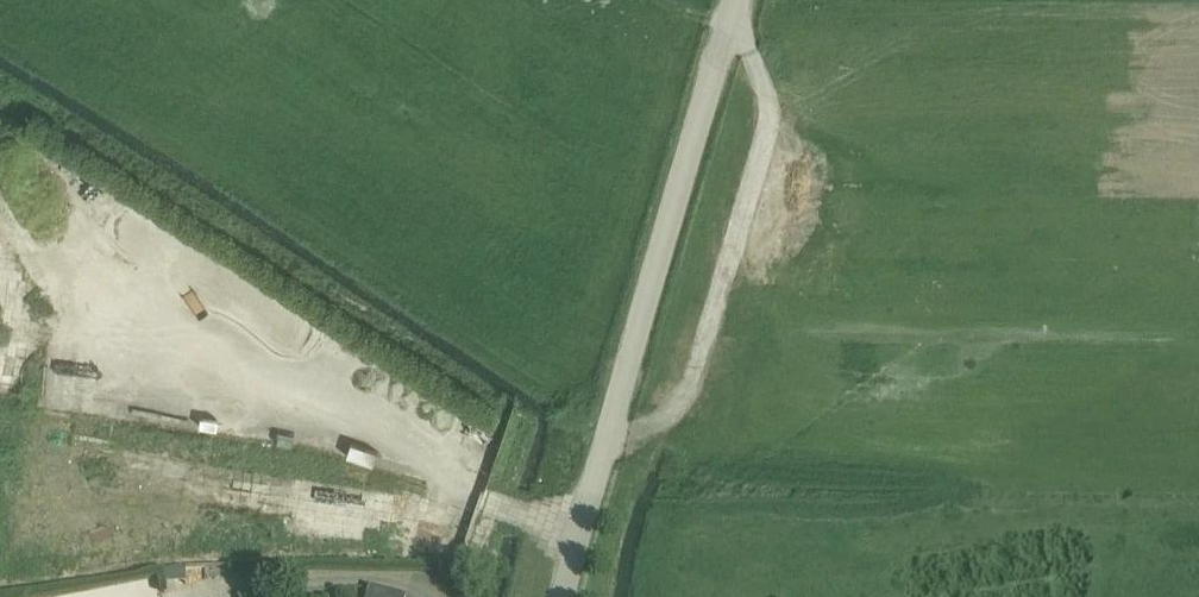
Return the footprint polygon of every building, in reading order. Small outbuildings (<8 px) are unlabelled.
[(371,588),(368,596),(403,596),(371,588)]
